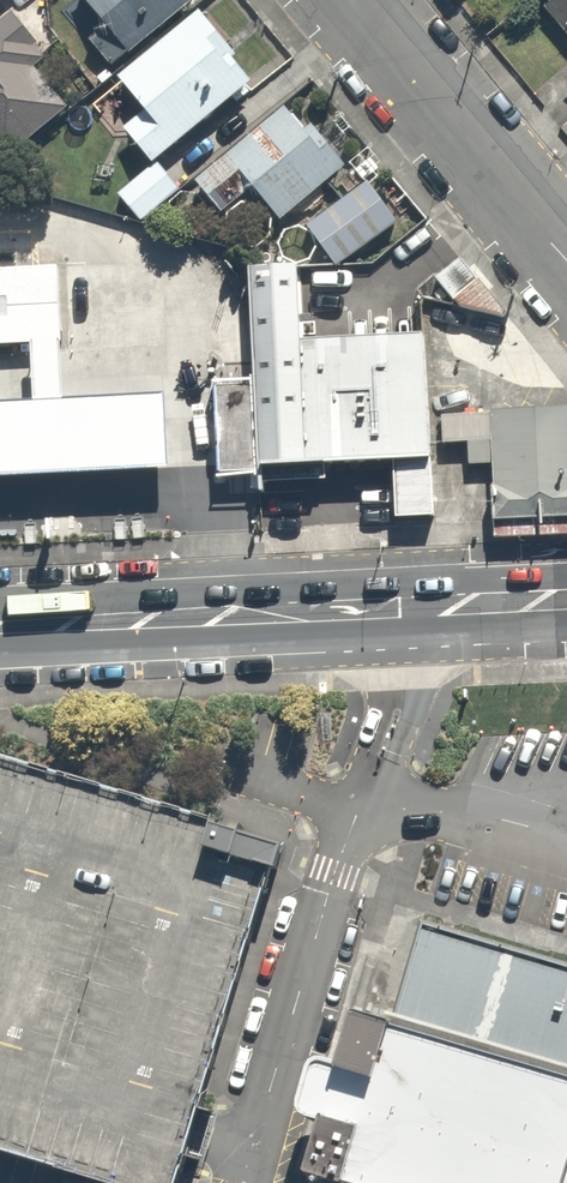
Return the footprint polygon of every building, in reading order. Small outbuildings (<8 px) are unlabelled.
[(86,48),(109,80),(210,5),(207,0),(81,0),(105,33),(86,48)] [(536,1),(566,44),(566,0),(537,0),(536,1)] [(265,82),(209,14),(127,81),(149,109),(131,124),(165,166),(265,82)] [(53,62),(15,16),(0,29),(0,165),(2,168),(72,110),(41,72),(53,62)] [(308,104),(204,185),(228,217),(258,194),(283,226),(358,168),(308,104)] [(159,163),(120,196),(147,226),(185,193),(159,163)] [(380,176),(312,234),(348,276),(416,218),(380,176)] [(441,278),(466,308),(495,311),(504,304),(467,257),(441,278)] [(274,261),(226,263),(228,381),(190,382),(193,470),(363,462),(365,512),(402,510),(393,330),(277,336),(274,261)] [(166,393),(63,399),(56,265),(0,268),(0,345),(34,343),(37,400),(0,402),(0,475),(169,467),(166,393)] [(415,417),(417,444),(440,443),(441,465),(465,464),(468,537),(566,532),(566,410),(415,417)] [(104,1182),(174,1182),(188,1136),(281,845),(0,761),(0,1153),(104,1182)] [(421,924),(392,1017),(375,1012),(360,1064),(336,1056),(319,1115),(345,1122),(329,1174),(357,1182),(566,1182),(566,966),(421,924)]
